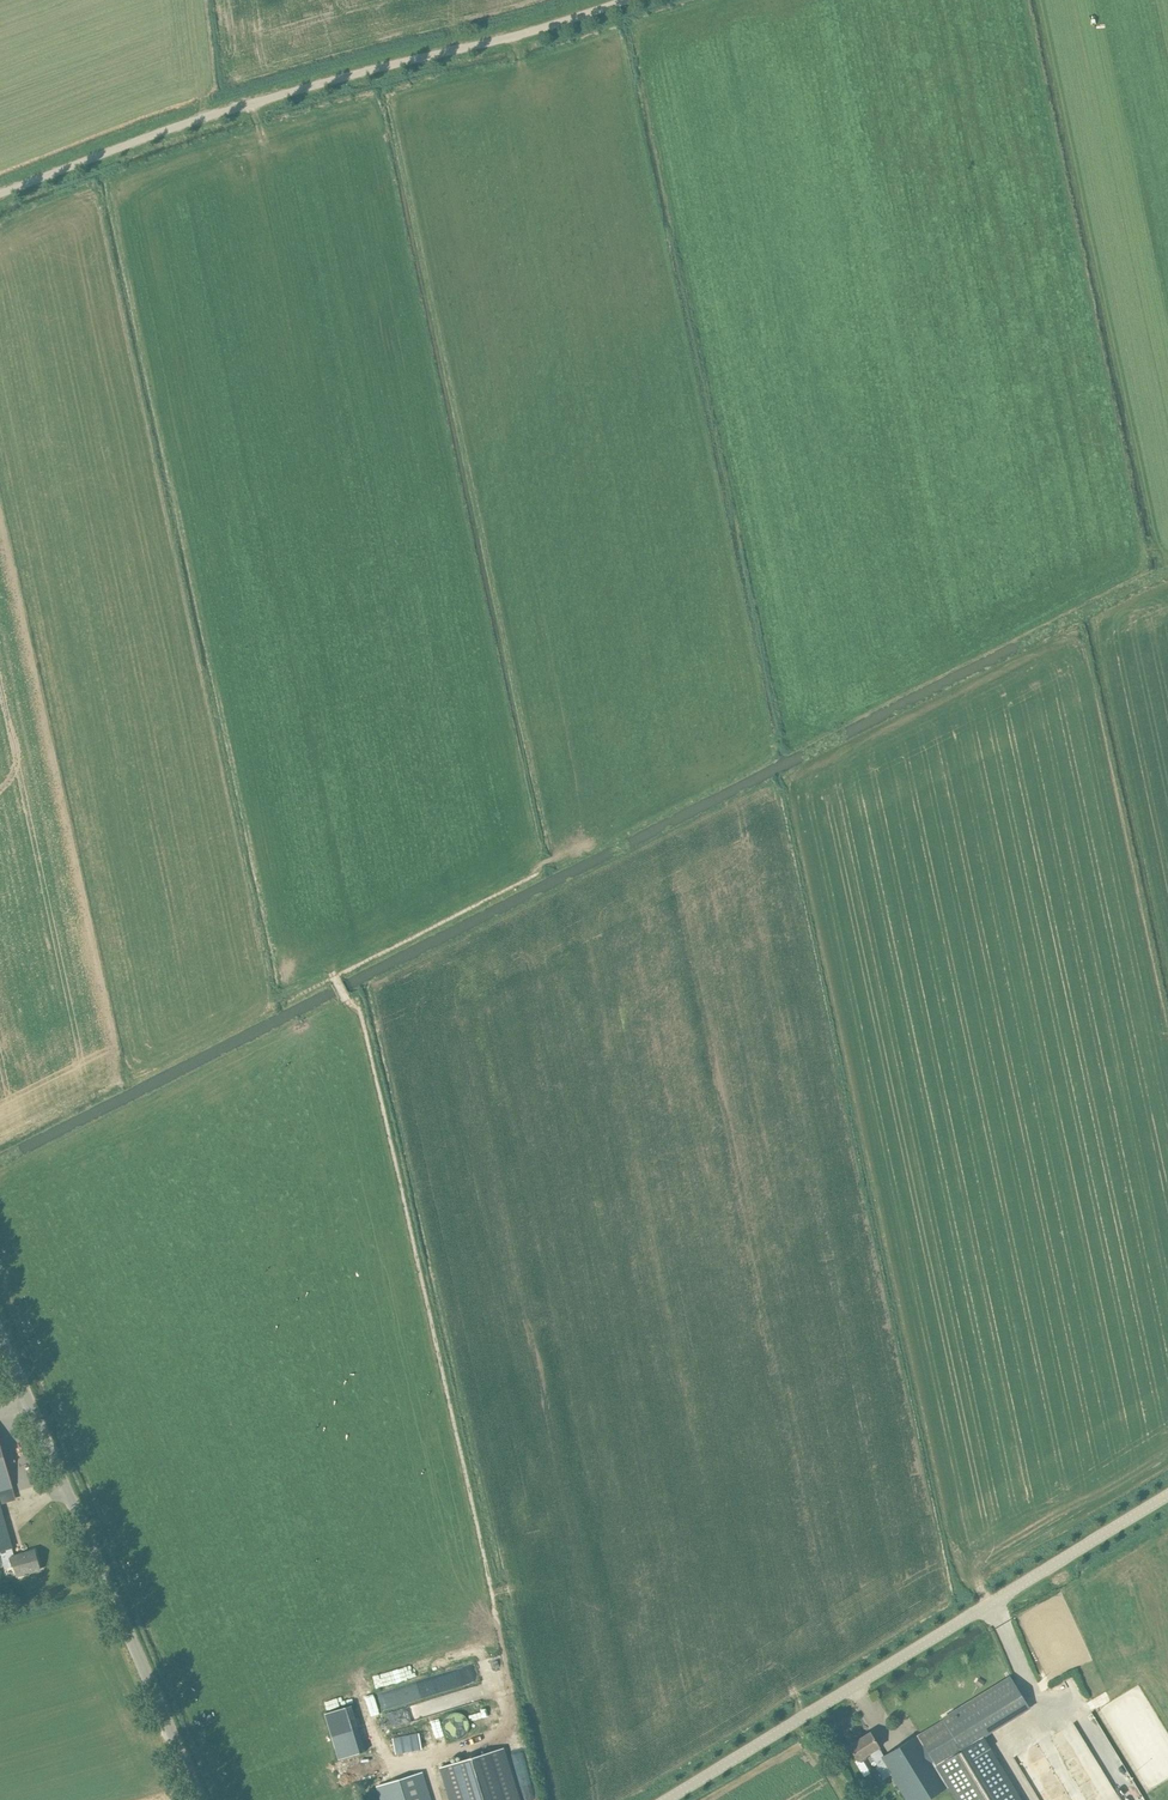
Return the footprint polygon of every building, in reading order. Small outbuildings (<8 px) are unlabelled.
[(13,1488),(0,1443),(0,1491),(13,1488)] [(5,1569),(13,1566),(16,1577),(40,1570),(34,1550),(12,1556),(10,1548),(12,1548),(0,1505),(0,1551),(5,1569)] [(479,1664),(375,1691),(381,1713),(384,1712),(387,1724),(426,1714),(422,1698),(484,1682),(479,1664)] [(848,1745),(854,1755),(857,1760),(858,1762),(858,1761),(859,1762),(861,1763),(863,1761),(866,1760),(866,1757),(870,1754),(877,1766),(875,1768),(883,1779),(891,1774),(907,1799),(926,1799),(929,1798),(934,1796),(946,1788),(948,1787),(956,1799),(1021,1799),(990,1749),(983,1737),(1029,1709),(1010,1677),(942,1719),(943,1720),(884,1756),(879,1748),(879,1747),(870,1732),(848,1745)] [(327,1712),(340,1759),(366,1752),(354,1705),(327,1712)] [(476,1731),(492,1726),(487,1707),(470,1712),(476,1731)] [(468,1734),(468,1730),(468,1727),(466,1723),(465,1721),(463,1719),(461,1716),(458,1715),(454,1714),(452,1714),(448,1714),(445,1715),(442,1716),(440,1718),(438,1721),(436,1723),(435,1726),(435,1729),(435,1733),(436,1736),(437,1739),(439,1742),(441,1744),(444,1745),(448,1747),(451,1747),(455,1747),(458,1746),(460,1744),(463,1742),(465,1740),(467,1737),(468,1734)] [(395,1735),(397,1752),(424,1749),(422,1732),(395,1735)] [(451,1799),(518,1799),(502,1748),(441,1767),(451,1799)] [(861,1764),(865,1775),(872,1773),(868,1761),(861,1764)] [(379,1799),(431,1799),(422,1772),(375,1787),(379,1799)]
